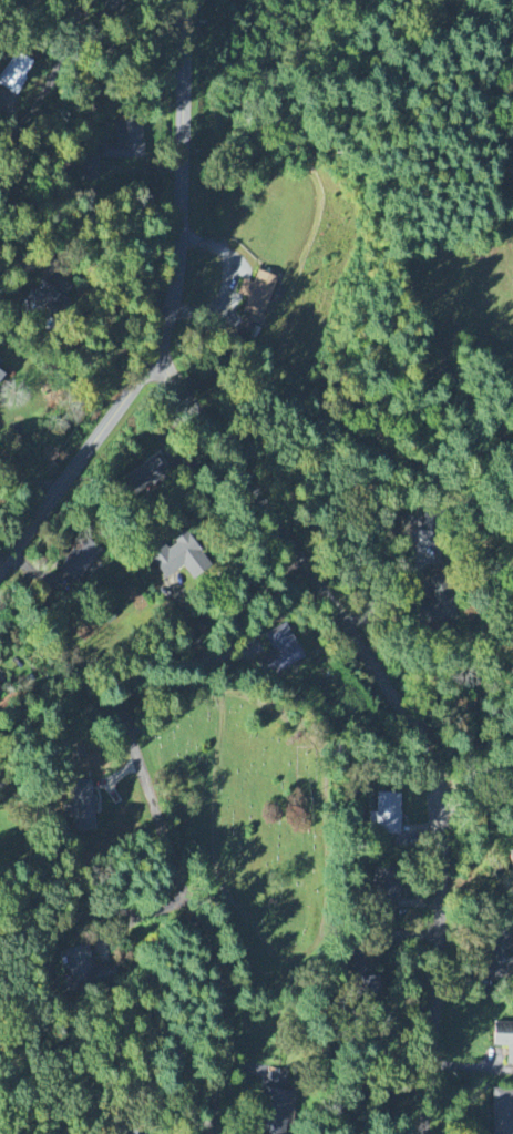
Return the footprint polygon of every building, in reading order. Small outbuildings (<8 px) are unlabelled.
[(15,53),(0,80),(0,88),(17,97),(27,79),(24,77),(32,63),(15,53)] [(143,124),(116,123),(116,146),(102,146),(102,160),(143,161),(143,124)] [(264,320),(278,278),(258,272),(253,285),(242,281),(238,296),(248,299),(243,313),(264,320)] [(25,304),(53,315),(55,310),(66,314),(72,300),(67,298),(71,287),(58,281),(55,289),(41,283),(37,292),(31,289),(25,304)] [(137,493),(166,478),(157,459),(127,474),(137,493)] [(193,579),(212,564),(202,552),(203,552),(185,529),(173,538),(176,542),(168,549),(162,540),(145,553),(153,563),(154,562),(163,574),(162,575),(164,579),(183,564),(193,579)] [(59,570),(76,584),(102,552),(84,538),(59,570)] [(267,678),(306,656),(295,636),(294,637),(285,622),(265,633),(274,648),(256,660),(267,678)] [(95,832),(94,817),(98,817),(97,797),(92,797),(91,782),(70,783),(71,807),(65,807),(67,833),(95,832)] [(377,813),(371,813),(370,835),(400,836),(401,795),(377,794),(377,813)] [(512,950),(512,934),(491,932),(488,982),(512,984),(512,959),(512,950)] [(507,1048),(507,1067),(512,1067),(512,1024),(493,1024),(493,1048),(507,1048)] [(267,1090),(259,1133),(286,1133),(293,1094),(267,1090)] [(492,1091),(492,1133),(512,1133),(512,1092),(492,1091)]
